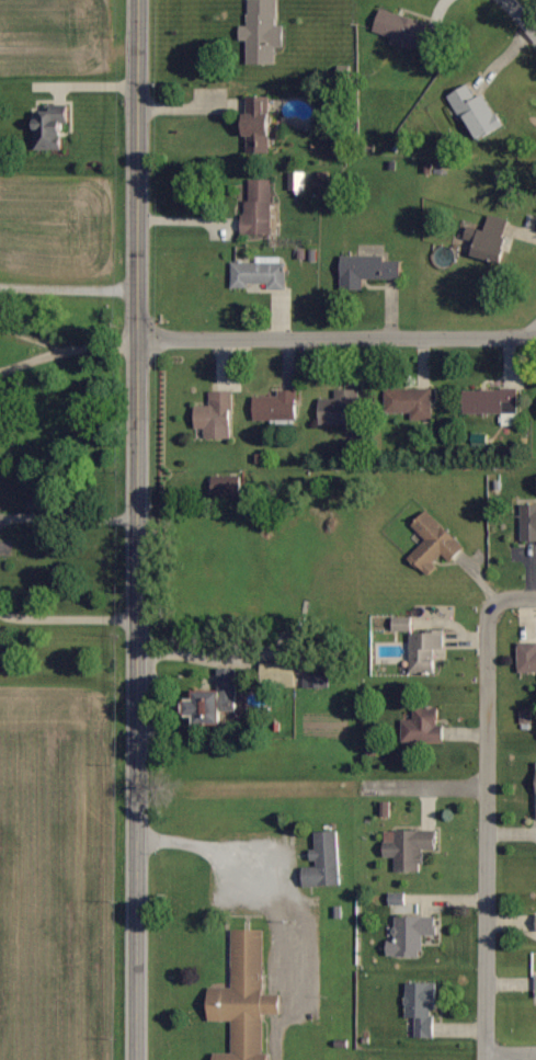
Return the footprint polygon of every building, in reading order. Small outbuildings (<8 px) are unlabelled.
[(277,48),(286,48),(286,26),(278,26),(279,0),(249,0),(249,27),(242,27),(242,41),(249,41),(248,65),(277,65),(277,48)] [(375,33),(393,38),(391,45),(405,49),(407,43),(434,50),(440,26),(380,11),(375,33)] [(504,130),(488,94),(476,99),(470,86),(453,94),(475,143),(504,130)] [(247,97),(247,154),(272,155),(273,98),(247,97)] [(34,151),(64,151),(64,124),(71,124),(71,106),(53,106),(53,101),(35,101),(34,151)] [(306,173),(290,174),(290,191),(306,191),(306,173)] [(272,181),(249,181),(250,202),(243,203),(243,239),(273,239),(272,181)] [(473,257),(502,263),(512,221),(489,216),(486,231),(468,227),(465,240),(476,242),(473,257)] [(451,263),(452,248),(436,248),(436,263),(451,263)] [(402,262),(386,262),(386,257),(342,256),(341,291),(365,291),(365,280),(402,280),(402,262)] [(233,263),(233,290),(258,291),(258,287),(270,287),(269,291),(286,291),(286,258),(257,257),(257,263),(233,263)] [(433,420),(432,389),(385,390),(386,413),(411,413),(411,420),(433,420)] [(519,390),(465,391),(465,415),(503,414),(503,427),(520,427),(519,390)] [(297,391),(278,392),(278,397),(255,398),(255,422),(297,421),(297,391)] [(320,426),(344,426),(344,439),(360,439),(359,391),(335,391),(335,400),(319,400),(320,426)] [(233,392),(210,393),(211,407),(197,408),(197,429),(205,429),(206,441),(234,440),(233,392)] [(242,476),(213,478),(214,498),(243,497),(242,476)] [(521,507),(522,543),(535,542),(535,506),(521,507)] [(467,549),(429,512),(414,527),(428,541),(410,559),(430,579),(439,570),(434,565),(444,555),(453,564),(467,549)] [(393,631),(413,632),(413,618),(393,617),(393,631)] [(444,633),(410,632),(410,673),(437,674),(437,661),(444,661),(444,633)] [(519,643),(519,673),(535,673),(535,643),(519,643)] [(297,663),(263,663),(263,685),(297,685),(297,663)] [(238,669),(219,669),(219,690),(199,691),(199,700),(187,700),(187,715),(199,715),(199,726),(227,725),(227,708),(239,708),(238,669)] [(329,675),(304,675),(304,688),(330,687),(329,675)] [(403,719),(403,743),(446,744),(446,726),(440,726),(441,707),(415,706),(415,719),(403,719)] [(386,830),(385,858),(396,858),(396,872),(424,873),(424,850),(438,850),(438,831),(386,830)] [(340,831),(316,832),(317,849),(313,850),(314,867),(304,867),(305,887),(342,885),(340,831)] [(407,893),(390,893),(390,905),(399,905),(399,916),(417,916),(417,903),(406,902),(407,893)] [(424,957),(424,936),(439,936),(438,917),(396,918),(396,940),(388,940),(388,958),(424,957)] [(233,930),(232,988),(211,988),(211,1021),(233,1022),(232,1053),(216,1053),(216,1059),(271,1059),(271,1055),(265,1055),(265,1015),(282,1015),(283,995),(265,995),(265,930),(233,930)] [(417,1038),(437,1038),(438,984),(407,983),(406,1018),(417,1018),(417,1038)]
